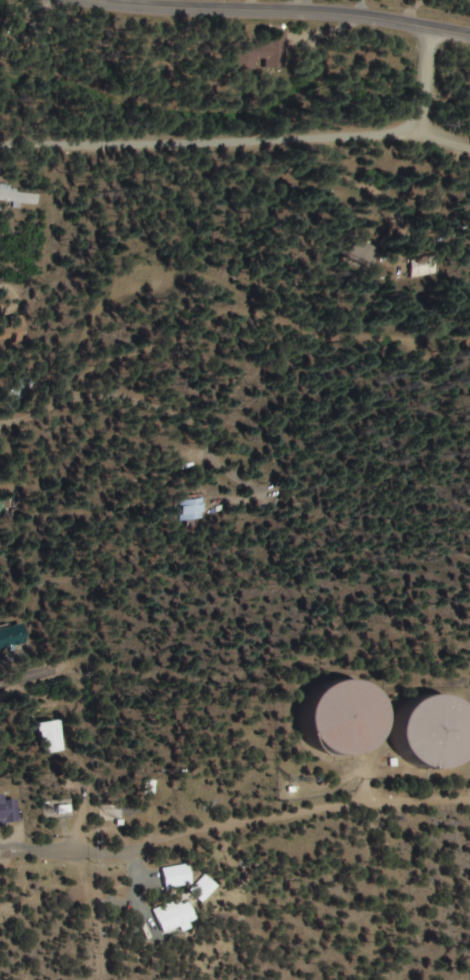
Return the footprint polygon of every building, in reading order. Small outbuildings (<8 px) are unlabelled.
[(287,31),(270,33),(270,42),(241,45),(243,68),(273,65),(273,69),(290,68),(287,31)] [(37,208),(38,196),(8,191),(9,186),(0,185),(0,201),(37,208)] [(417,260),(419,279),(443,276),(441,257),(417,260)] [(183,522),(206,520),(204,498),(181,500),(183,522)] [(341,681),(358,683),(378,697),(385,718),(381,738),(365,754),(344,758),(321,750),(308,733),(307,714),(318,694),(332,686),(341,681)] [(418,701),(403,717),(400,736),(408,756),(426,769),(446,769),(465,758),(469,747),(469,719),(457,703),(436,696),(418,701)] [(42,753),(62,753),(62,722),(42,722),(42,753)] [(18,824),(16,800),(3,801),(3,795),(0,795),(0,825),(18,824)]
